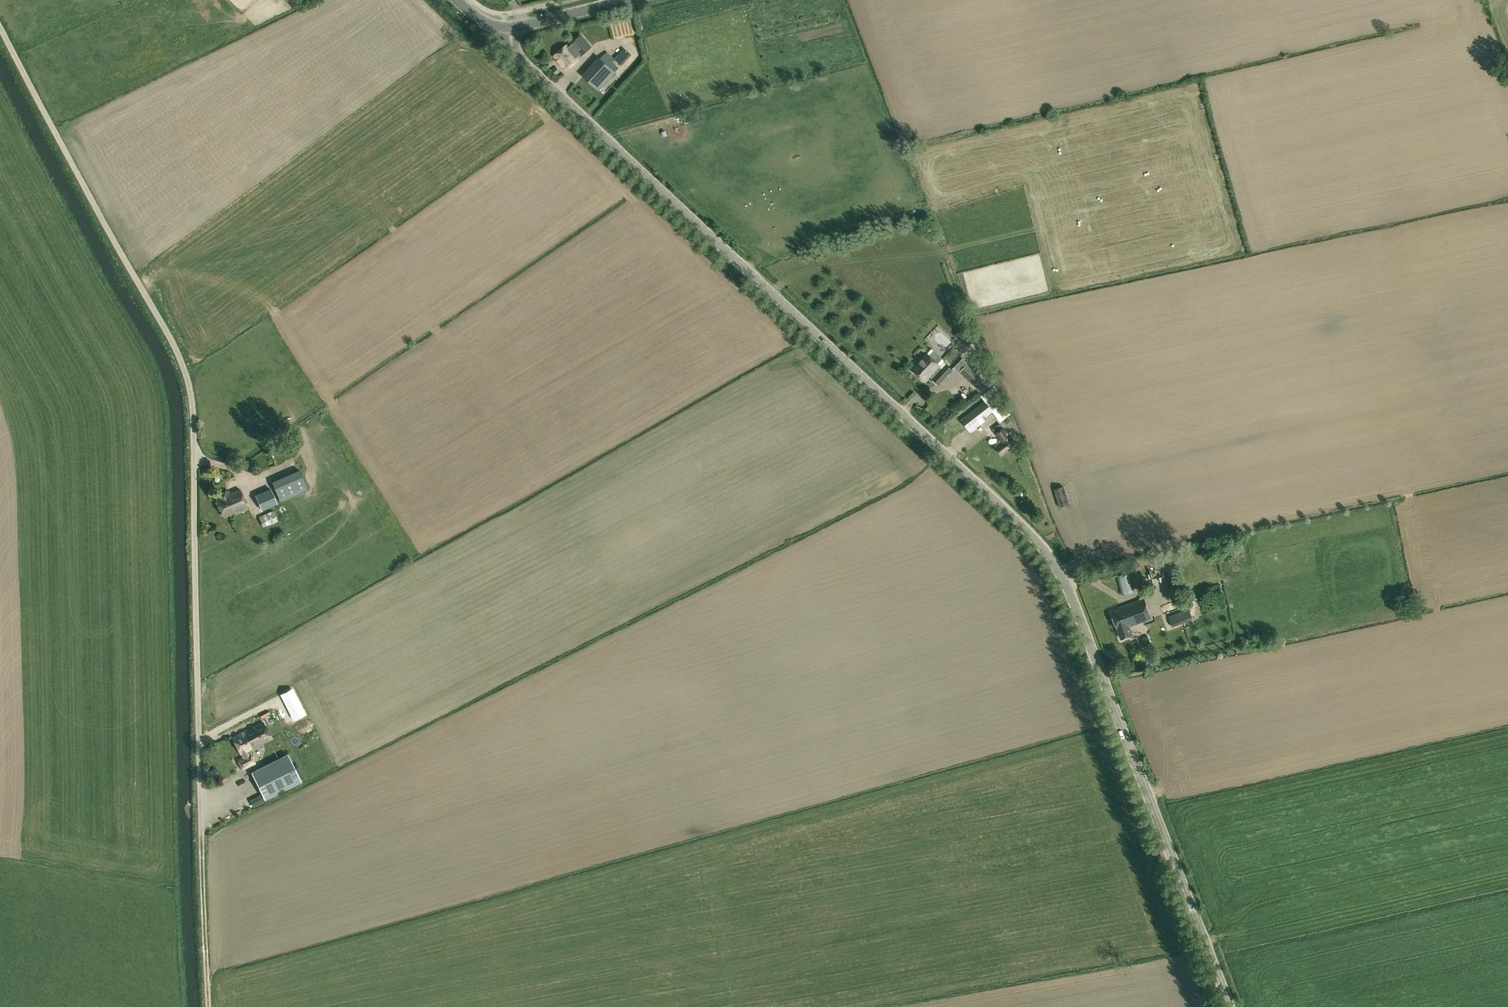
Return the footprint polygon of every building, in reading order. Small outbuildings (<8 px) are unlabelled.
[(581,56),(591,47),(581,35),(571,43),(572,44),(569,47),(567,44),(553,56),(566,71),(579,59),(577,57),(580,54),(581,56)] [(623,65),(628,59),(632,55),(628,51),(625,47),(615,58),(623,65)] [(616,72),(599,56),(582,75),(599,90),(616,72)] [(961,340),(967,346),(973,340),(967,334),(961,340)] [(930,348),(939,356),(946,348),(937,340),(930,348)] [(940,365),(927,353),(912,369),(925,381),(931,375),(933,378),(939,384),(953,369),(947,363),(942,368),(939,366),(940,365)] [(967,362),(963,358),(955,366),(959,370),(967,362)] [(971,368),(965,376),(976,387),(983,379),(971,368)] [(985,401),(993,411),(1000,420),(1002,418),(1006,415),(1009,413),(997,397),(1000,395),(994,387),(982,396),(985,401)] [(983,419),(993,411),(985,401),(961,419),(971,431),(985,421),(983,419)] [(997,433),(1001,439),(998,441),(1000,444),(996,447),(1002,454),(1016,442),(1011,435),(1003,427),(1000,423),(994,429),(997,433)] [(939,432),(946,438),(949,434),(943,428),(939,432)] [(280,501),(307,490),(298,469),(271,481),(280,501)] [(1070,504),(1064,486),(1054,489),(1060,507),(1070,504)] [(226,492),(225,491),(218,494),(219,498),(216,499),(224,517),(247,506),(239,489),(229,493),(228,491),(226,492)] [(270,489),(255,495),(262,510),(277,504),(270,489)] [(258,517),(263,527),(278,521),(273,510),(258,517)] [(256,520),(244,520),(244,535),(256,535),(256,520)] [(1148,566),(1150,585),(1157,585),(1157,580),(1166,579),(1165,565),(1148,566)] [(1134,591),(1130,572),(1119,575),(1123,594),(1134,591)] [(1132,634),(1128,625),(1130,624),(1131,625),(1151,618),(1143,598),(1119,607),(1120,610),(1112,612),(1121,638),(1132,634)] [(1191,620),(1187,609),(1183,611),(1169,616),(1173,626),(1187,621),(1191,620)] [(292,689),(281,695),(289,711),(301,705),(292,689)] [(266,710),(256,714),(259,720),(269,716),(266,710)] [(263,722),(245,731),(254,747),(271,738),(263,722)] [(254,747),(245,731),(232,738),(240,754),(242,754),(243,757),(238,760),(242,769),(255,763),(250,754),(248,755),(246,751),(254,747)] [(252,772),(265,799),(301,781),(287,754),(252,772)] [(216,777),(212,770),(205,774),(209,781),(216,777)] [(215,817),(227,810),(225,805),(213,812),(215,817)]
